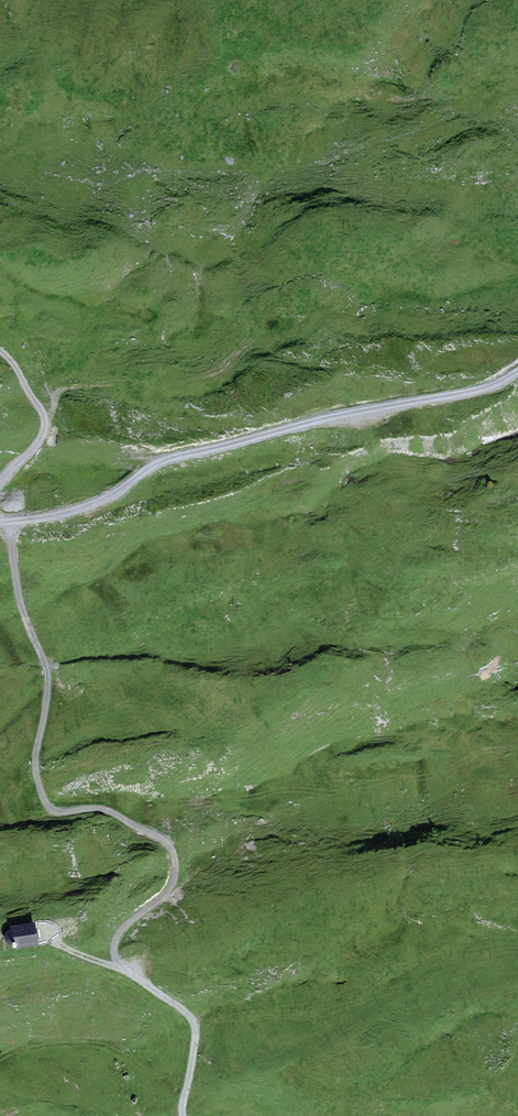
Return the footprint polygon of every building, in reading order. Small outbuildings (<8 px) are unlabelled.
[(32,923),(10,927),(13,949),(38,945),(35,923),(32,923)]
